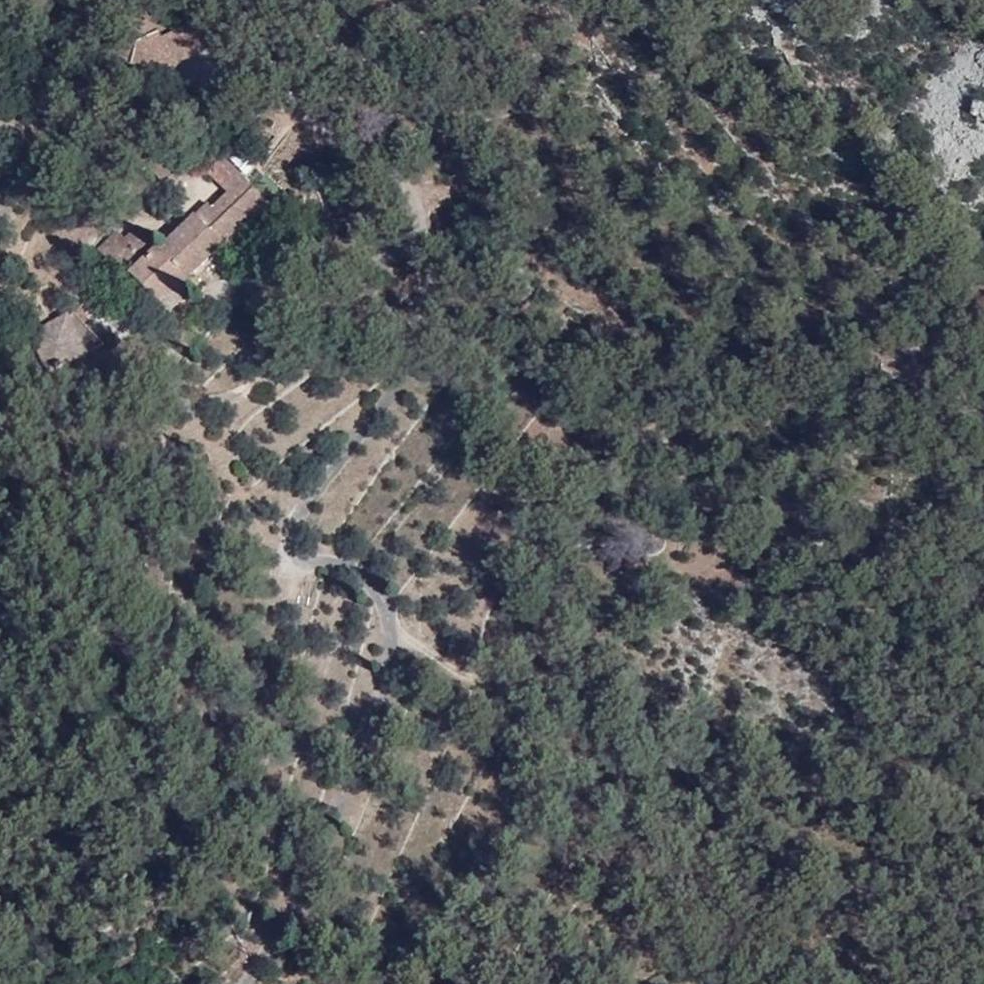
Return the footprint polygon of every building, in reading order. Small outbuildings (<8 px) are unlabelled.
[(125,64),(158,79),(186,59),(206,50),(227,50),(235,22),(197,21),(162,38),(158,31),(137,42),(125,64)] [(178,167),(163,151),(148,164),(163,182),(178,167)] [(120,263),(160,305),(187,280),(220,248),(226,255),(271,211),(223,158),(207,172),(227,194),(213,209),(208,204),(159,250),(136,228),(125,240),(116,232),(98,250),(114,268),(120,263)] [(279,218),(271,211),(226,255),(232,262),(279,218)] [(187,280),(160,305),(169,313),(195,289),(187,280)] [(67,316),(87,353),(103,344),(73,313),(67,316)] [(50,372),(87,353),(67,316),(31,335),(50,372)]
